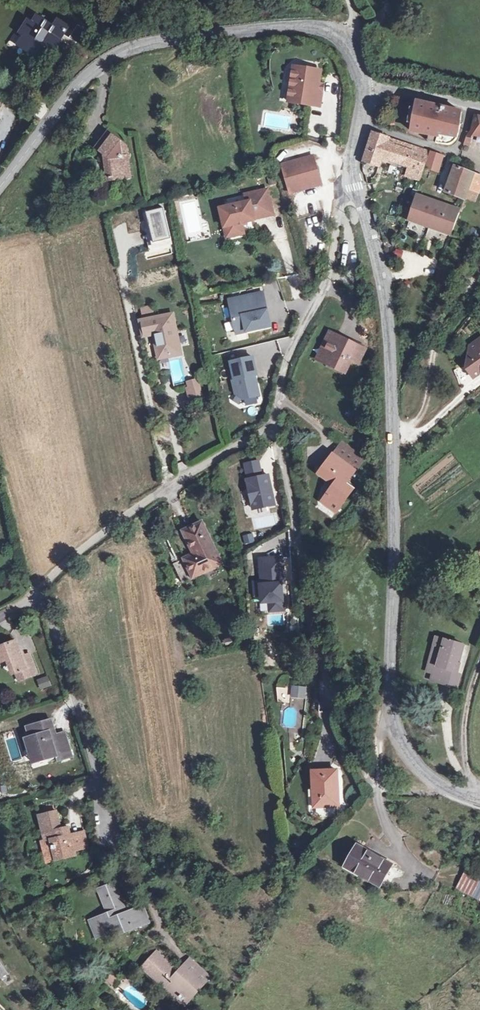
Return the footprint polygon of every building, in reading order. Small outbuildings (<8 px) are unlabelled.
[(69,27),(58,20),(54,27),(37,16),(33,22),(28,19),(20,33),(23,37),(18,45),(27,50),(30,47),(38,52),(43,44),(55,52),(62,41),(61,40),(64,35),(69,27)] [(89,32),(78,25),(70,38),(81,45),(89,32)] [(81,45),(70,38),(64,35),(61,40),(62,41),(77,51),(81,45)] [(321,73),(294,69),(288,102),(320,106),(322,90),(316,89),(316,83),(319,84),(321,73)] [(461,112),(417,102),(416,108),(413,123),(412,132),(429,135),(437,136),(436,143),(450,145),(456,140),(460,126),(461,112)] [(476,116),(472,133),(479,134),(479,117),(476,116)] [(472,133),(468,132),(464,145),(469,145),(472,133)] [(126,145),(108,133),(97,150),(109,157),(112,180),(130,176),(126,145)] [(387,144),(389,138),(372,133),(364,161),(379,166),(382,158),(411,167),(408,176),(421,180),(425,168),(438,171),(443,156),(414,146),(412,153),(387,144)] [(437,136),(429,135),(428,141),(436,143),(437,136)] [(414,146),(389,138),(387,144),(412,153),(414,146)] [(313,156),(282,165),(290,193),(321,184),(313,156)] [(473,174),(454,166),(445,192),(465,200),(465,197),(473,174)] [(473,174),(465,197),(474,201),(477,193),(478,193),(479,188),(479,176),(473,174)] [(267,189),(245,195),(247,202),(219,208),(222,219),(229,224),(232,237),(244,234),(241,223),(254,220),(254,219),(273,215),(267,189)] [(416,199),(412,212),(410,220),(451,234),(459,213),(416,199)] [(229,224),(222,219),(226,238),(232,237),(229,224)] [(265,290),(228,297),(234,334),(271,328),(265,290)] [(142,315),(154,312),(152,305),(140,308),(142,315)] [(172,316),(142,322),(145,335),(154,333),(159,358),(180,353),(172,316)] [(365,349),(330,332),(323,347),(332,352),(326,364),(345,373),(351,360),(358,364),(365,349)] [(479,373),(479,339),(470,346),(467,369),(474,378),(479,373)] [(332,352),(323,347),(317,359),(326,364),(332,352)] [(242,400),(262,395),(253,354),(226,360),(237,407),(243,406),(242,400)] [(199,386),(190,389),(193,400),(202,398),(199,386)] [(364,459),(342,443),(323,469),(341,481),(337,487),(335,486),(323,503),(337,512),(353,489),(346,484),(364,459)] [(273,506),(264,458),(242,463),(251,510),(273,506)] [(222,564),(202,522),(183,531),(194,554),(185,558),(193,577),(222,564)] [(244,544),(255,542),(255,533),(243,534),(244,544)] [(266,614),(285,613),(284,555),(258,555),(259,580),(251,580),(252,603),(266,603),(266,614)] [(182,583),(193,577),(185,558),(174,564),(182,583)] [(462,646),(437,640),(429,668),(435,670),(431,684),(447,688),(451,674),(453,665),(460,667),(461,661),(458,660),(462,646)] [(0,647),(0,662),(10,658),(19,679),(36,673),(30,655),(23,658),(16,641),(0,647)] [(460,677),(451,674),(447,688),(456,690),(460,677)] [(39,689),(51,686),(48,676),(36,679),(39,689)] [(305,687),(293,686),(292,695),(304,696),(305,687)] [(53,730),(49,720),(27,727),(30,737),(26,738),(30,749),(34,748),(37,758),(46,755),(47,759),(57,756),(58,761),(72,756),(65,732),(51,736),(49,731),(53,730)] [(34,748),(30,749),(34,763),(47,759),(46,755),(37,758),(34,748)] [(336,770),(313,771),(314,807),(338,806),(336,770)] [(48,813),(41,815),(45,832),(48,832),(50,840),(41,842),(45,857),(63,853),(64,858),(76,855),(74,851),(87,848),(83,831),(70,834),(68,826),(61,828),(56,811),(54,812),(48,813)] [(362,848),(358,846),(352,857),(357,859),(362,848)] [(391,865),(362,848),(357,859),(352,857),(347,867),(380,885),(391,865)] [(63,853),(45,857),(47,862),(64,858),(63,853)] [(456,888),(479,901),(479,879),(465,871),(456,888)] [(127,912),(114,883),(99,890),(108,914),(91,920),(98,937),(114,930),(116,935),(149,922),(143,906),(127,912)] [(179,971),(157,951),(143,966),(151,973),(149,974),(166,989),(168,986),(187,1002),(210,976),(190,959),(179,971)] [(151,973),(143,966),(142,968),(149,974),(151,973)] [(122,977),(114,971),(107,979),(114,986),(122,977)] [(166,989),(185,1005),(187,1002),(168,986),(166,989)] [(39,990),(33,994),(37,999),(43,994),(39,990)]
